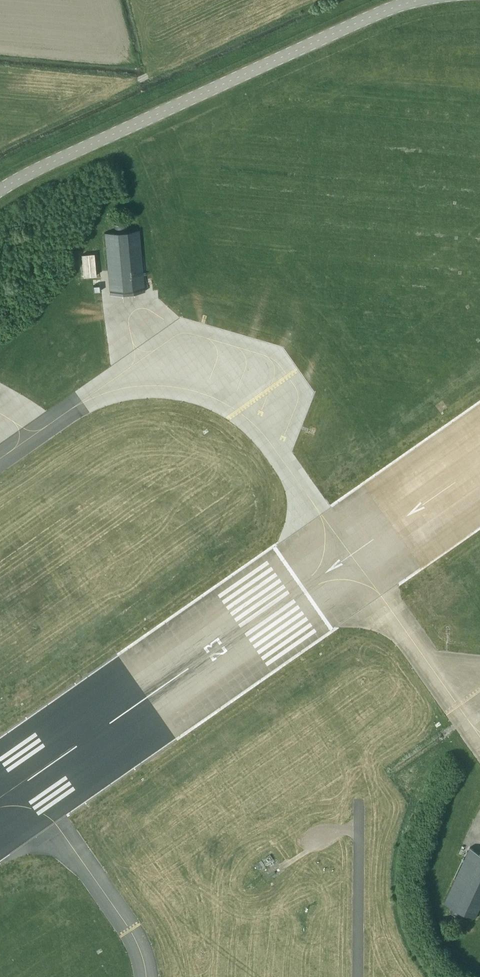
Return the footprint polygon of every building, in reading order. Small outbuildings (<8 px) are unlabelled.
[(129,231),(129,224),(114,225),(115,232),(104,233),(106,255),(107,269),(110,294),(145,291),(144,279),(139,230),(129,231)] [(94,253),(82,254),(83,277),(96,276),(94,253)] [(465,858),(464,860),(462,859),(461,861),(463,862),(444,902),(453,907),(450,913),(464,919),(466,913),(476,917),(479,909),(479,851),(470,847),(465,858)] [(272,860),(269,854),(263,859),(266,864),(272,860)]
